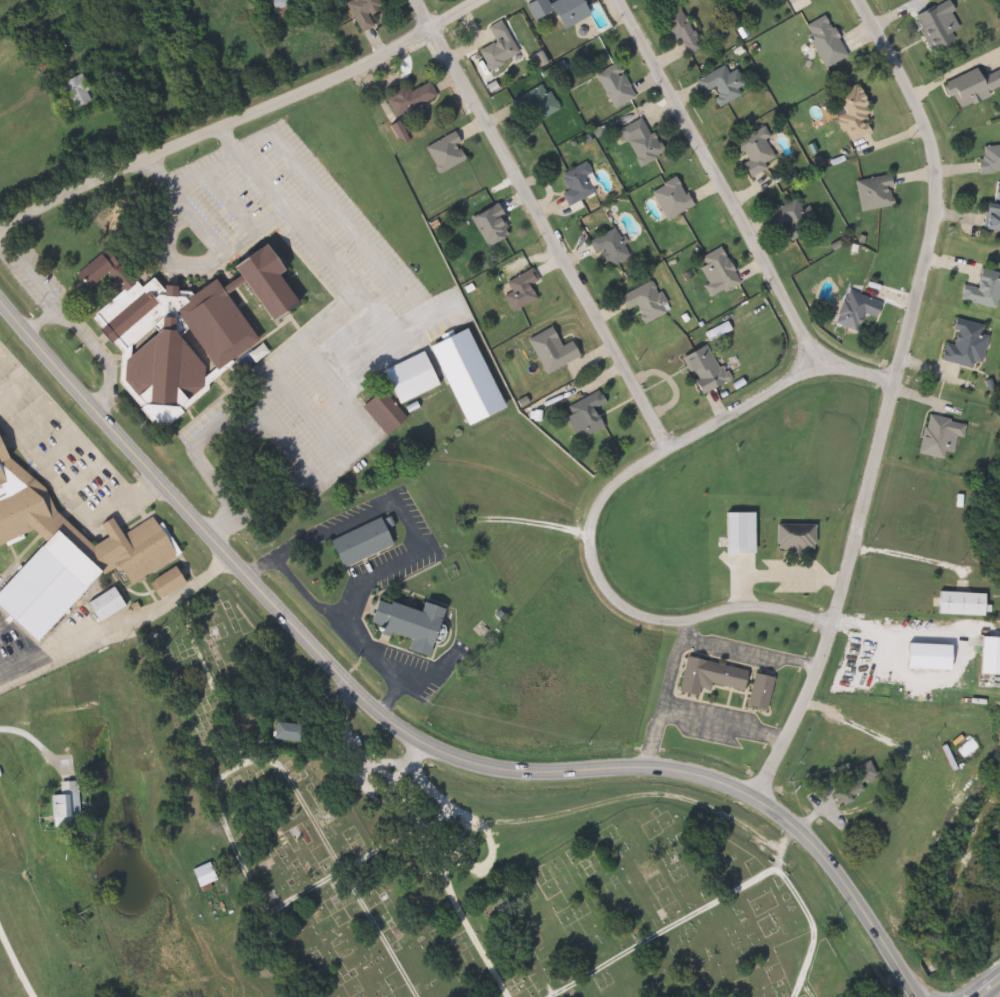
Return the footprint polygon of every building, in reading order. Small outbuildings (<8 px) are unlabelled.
[(279,12),(274,0),(301,0),(302,2),(279,12)] [(366,33),(348,0),(382,0),(387,9),(373,17),(378,27),(366,33)] [(530,5),(541,0),(551,0),(553,5),(564,0),(587,0),(595,16),(567,30),(559,12),(538,23),(530,5)] [(955,46),(936,55),(918,17),(952,0),(966,29),(951,37),(955,46)] [(667,19),(683,9),(708,46),(691,57),(667,19)] [(852,57),(828,69),(808,26),(832,15),(852,57)] [(492,28),(506,21),(524,55),(494,71),(483,51),(499,42),(492,28)] [(601,72),(624,63),(638,100),(615,109),(601,72)] [(701,81),(731,66),(735,73),(742,69),(750,86),(742,90),(745,96),(723,107),(716,93),(709,97),(701,81)] [(987,77),(999,72),(999,94),(962,108),(951,81),(984,69),(987,77)] [(98,99),(79,110),(65,85),(84,74),(98,99)] [(391,101),(432,80),(441,97),(399,118),(391,101)] [(516,102),(549,83),(564,110),(541,123),(537,115),(526,121),(516,102)] [(855,143),(842,120),(849,116),(838,96),(862,83),(879,114),(869,119),(876,131),(855,143)] [(646,167),(623,133),(646,117),(670,152),(646,167)] [(399,139),(394,128),(405,123),(410,135),(399,139)] [(753,162),(741,140),(764,128),(782,161),(755,177),(748,164),(753,162)] [(984,147),(999,146),(999,172),(986,173),(984,147)] [(567,194),(572,191),(565,174),(590,163),(603,192),(572,206),(567,194)] [(866,211),(860,182),(894,174),(900,204),(866,211)] [(698,205),(672,221),(655,192),(682,177),(698,205)] [(805,209),(814,205),(823,227),(798,238),(792,222),(779,228),(773,212),(801,200),(805,209)] [(494,247),(478,217),(502,205),(518,236),(494,247)] [(996,205),(999,206),(999,230),(991,228),(996,205)] [(615,267),(606,251),(599,254),(593,242),(619,229),(633,258),(615,267)] [(124,288),(112,278),(90,289),(80,270),(109,256),(147,287),(150,285),(207,290),(223,282),(233,289),(243,277),(236,264),(275,245),(281,245),(295,272),(291,274),(308,308),(274,325),(254,284),(238,292),(270,355),(258,360),(255,353),(231,366),(196,409),(145,405),(130,374),(132,354),(95,324),(124,288)] [(705,257),(727,247),(745,284),(715,299),(709,286),(712,284),(705,269),(710,266),(705,257)] [(542,283),(536,286),(542,299),(517,313),(508,297),(515,293),(510,284),(535,270),(542,283)] [(987,270),(999,273),(999,309),(966,300),(970,285),(983,288),(987,270)] [(624,296),(658,281),(672,312),(649,323),(641,306),(630,312),(624,296)] [(861,332),(839,323),(853,290),(887,304),(882,318),(869,313),(861,332)] [(996,328),(984,370),(947,360),(951,343),(957,344),(963,320),(996,328)] [(567,346),(578,341),(586,357),(550,374),(533,339),(557,327),(567,346)] [(473,428),(439,346),(477,330),(511,412),(473,428)] [(728,384),(708,395),(688,358),(708,347),(728,384)] [(446,386),(406,404),(391,370),(431,352),(446,386)] [(588,437),(585,431),(578,435),(570,418),(575,416),(571,407),(604,391),(610,403),(601,408),(610,427),(588,437)] [(369,406),(381,397),(386,403),(390,400),(397,410),(395,412),(405,425),(390,436),(369,406)] [(968,424),(958,461),(923,451),(934,414),(968,424)] [(42,643),(0,597),(0,595),(54,545),(43,532),(9,547),(8,548),(0,551),(0,420),(15,456),(47,490),(51,499),(96,547),(114,539),(107,524),(116,520),(128,532),(157,519),(172,535),(182,560),(134,581),(122,568),(42,643)] [(337,537),(389,518),(399,545),(347,565),(337,537)] [(783,524),(821,524),(821,551),(783,551),(783,524)] [(167,599),(156,583),(180,565),(192,581),(167,599)] [(91,604),(118,587),(131,607),(104,624),(91,604)] [(942,591),(993,592),(993,614),(941,614),(942,591)] [(438,655),(416,648),(419,636),(377,623),(385,598),(428,611),(431,601),(453,608),(438,655)] [(990,636),(999,636),(999,673),(990,673),(990,636)] [(755,670),(750,691),(718,683),(716,690),(707,688),(706,694),(684,689),(692,655),(755,670)] [(754,704),(761,672),(781,676),(773,709),(754,704)] [(312,740),(280,736),(282,721),(314,725),(312,740)] [(848,770),(877,762),(883,782),(854,790),(848,770)] [(63,782),(81,781),(82,826),(54,826),(54,795),(63,795),(63,782)] [(205,887),(197,869),(215,862),(222,879),(205,887)]
